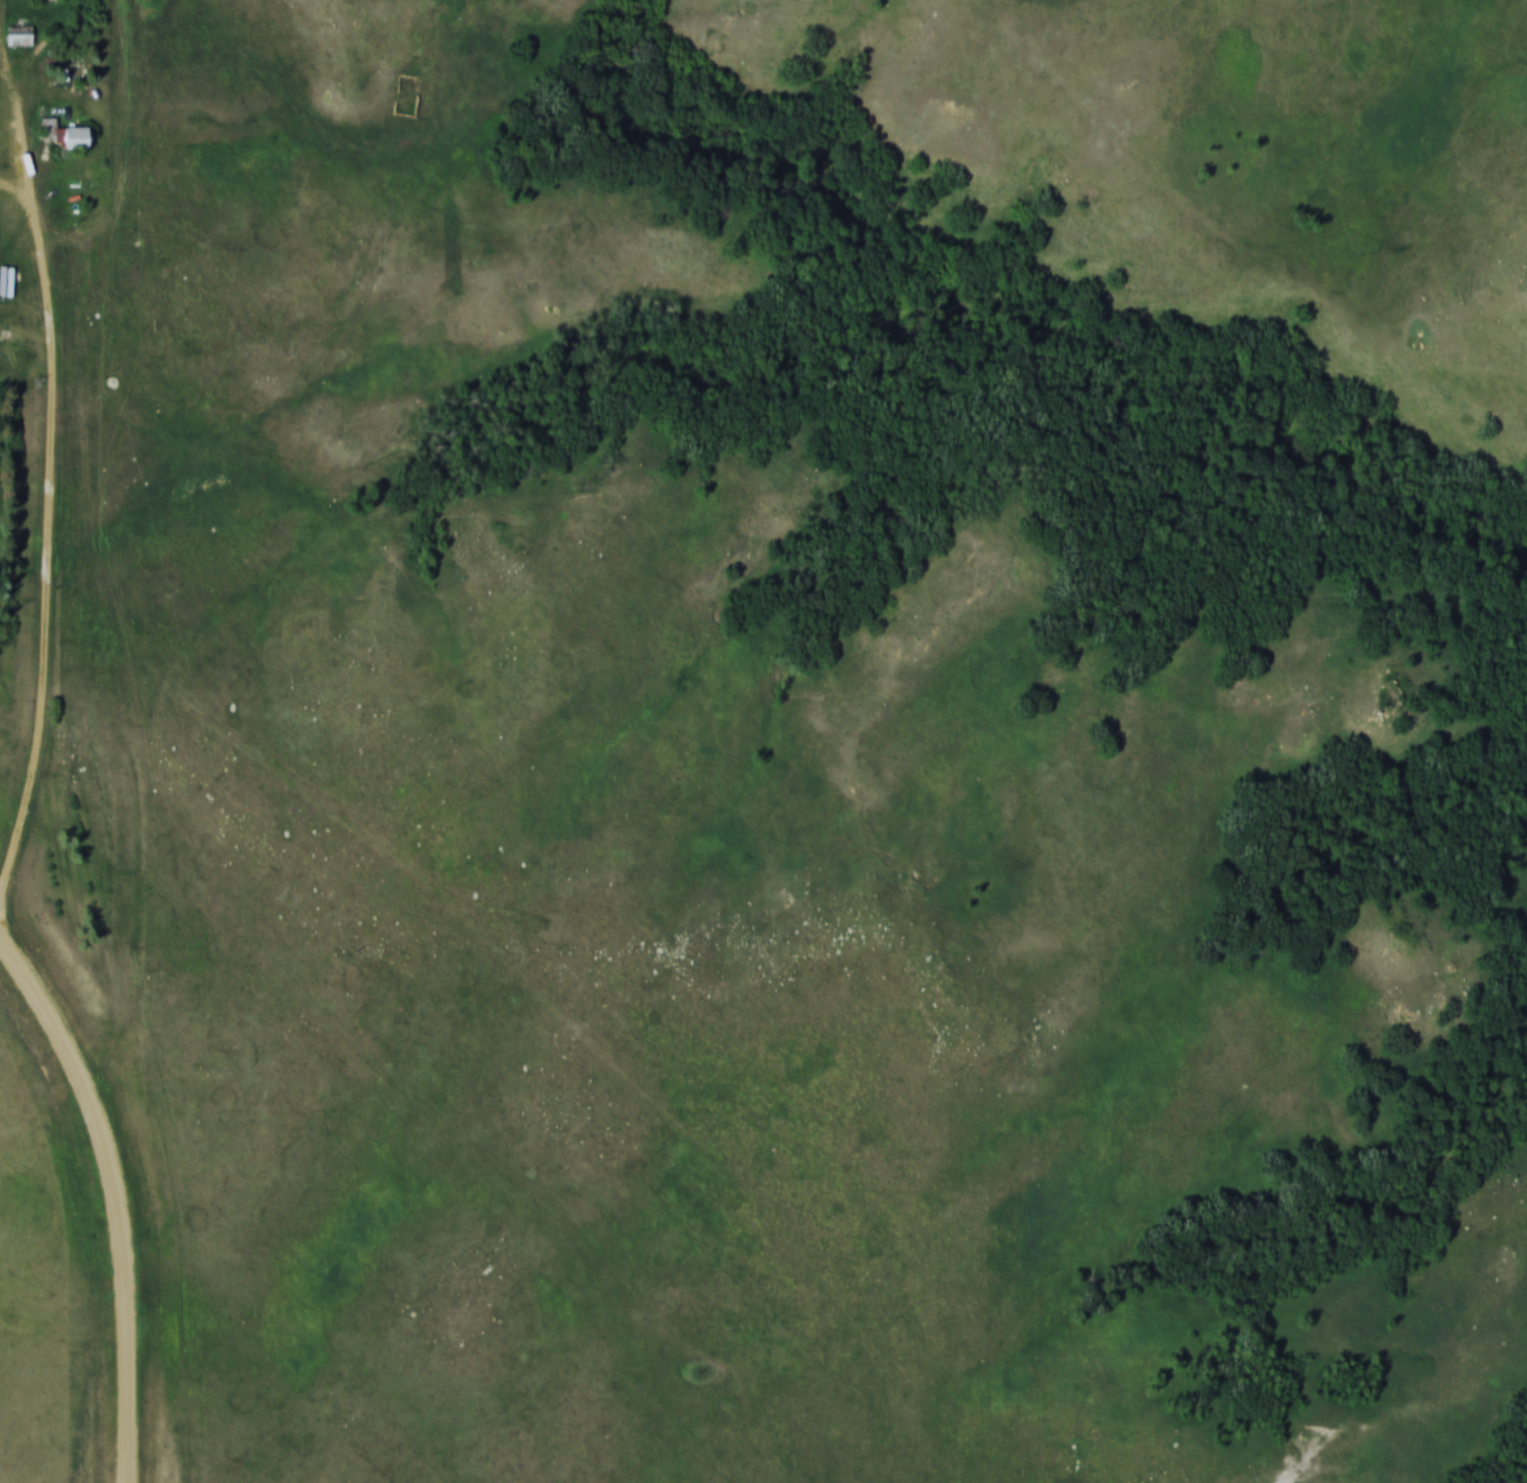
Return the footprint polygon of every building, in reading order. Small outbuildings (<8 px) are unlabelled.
[(38,46),(38,25),(12,25),(12,46),(38,46)] [(93,149),(93,128),(65,128),(65,149),(93,149)]
